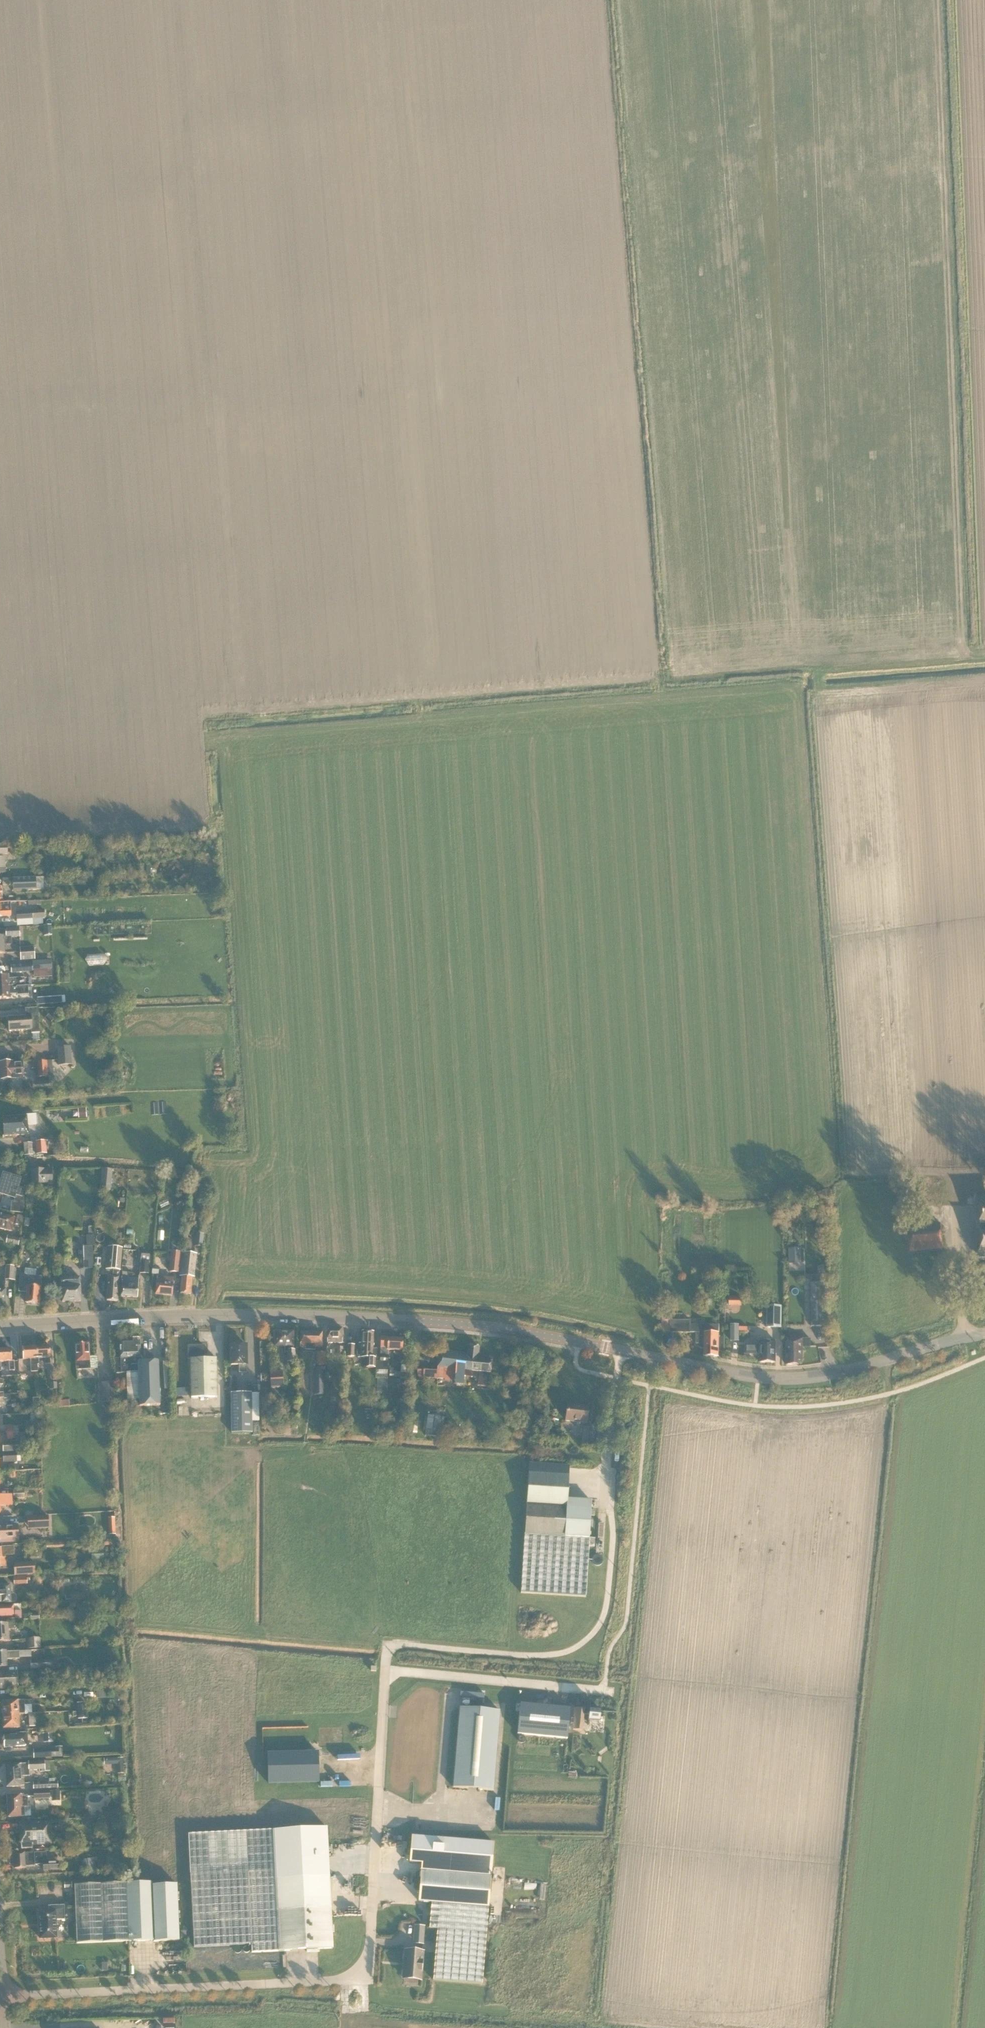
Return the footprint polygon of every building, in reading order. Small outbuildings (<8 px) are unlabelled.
[(3,857),(2,854),(8,854),(8,846),(0,846),(0,857),(3,857)] [(2,879),(3,886),(13,886),(14,891),(44,889),(44,884),(36,884),(36,878),(2,879)] [(17,920),(33,919),(32,911),(16,912),(17,920)] [(0,930),(0,953),(5,953),(5,944),(12,944),(11,937),(20,937),(20,929),(0,930)] [(20,948),(21,961),(36,960),(35,947),(20,948)] [(51,968),(51,961),(33,962),(33,970),(51,968)] [(23,965),(11,965),(11,973),(24,972),(33,972),(33,962),(22,962),(23,965)] [(9,987),(9,986),(13,985),(13,988),(17,988),(17,986),(25,986),(24,978),(16,978),(16,979),(9,980),(9,975),(0,976),(0,988),(9,987)] [(0,988),(0,999),(10,999),(10,994),(17,994),(17,995),(26,994),(25,986),(17,986),(17,988),(13,988),(13,985),(9,986),(9,987),(0,988)] [(40,1033),(38,1008),(25,1009),(26,1016),(9,1018),(10,1031),(32,1030),(32,1034),(40,1033)] [(54,1020),(49,1015),(45,1019),(50,1024),(54,1020)] [(60,1047),(61,1065),(74,1065),(74,1046),(60,1047)] [(32,1078),(54,1077),(53,1061),(37,1062),(37,1068),(31,1069),(32,1078)] [(14,1079),(24,1078),(23,1062),(13,1062),(0,1063),(0,1066),(1,1080),(14,1079)] [(79,1118),(86,1118),(86,1109),(78,1109),(79,1118)] [(29,1134),(28,1122),(28,1116),(4,1118),(5,1136),(29,1134)] [(47,1154),(46,1141),(35,1141),(36,1154),(47,1154)] [(33,1155),(32,1143),(24,1143),(24,1156),(33,1155)] [(101,1190),(111,1190),(112,1170),(102,1169),(101,1190)] [(33,1184),(45,1184),(52,1184),(53,1170),(45,1170),(33,1170),(33,1184)] [(15,1202),(12,1201),(11,1211),(23,1213),(25,1197),(23,1197),(25,1189),(19,1187),(22,1178),(4,1172),(0,1184),(0,1193),(15,1198),(15,1202)] [(976,1196),(978,1258),(984,1258),(984,1196),(976,1196)] [(15,1217),(0,1214),(0,1228),(12,1231),(15,1217)] [(910,1251),(943,1248),(941,1223),(908,1226),(910,1251)] [(196,1234),(195,1247),(204,1248),(205,1235),(196,1234)] [(6,1243),(19,1246),(20,1237),(8,1235),(6,1243)] [(78,1247),(79,1269),(94,1269),(93,1236),(85,1237),(85,1241),(81,1241),(81,1247),(78,1247)] [(182,1252),(181,1252),(181,1245),(173,1244),(172,1251),(170,1272),(180,1273),(182,1252)] [(119,1276),(120,1276),(120,1271),(121,1260),(122,1249),(108,1248),(107,1259),(106,1269),(114,1270),(113,1276),(109,1275),(107,1300),(117,1301),(119,1276)] [(799,1250),(790,1250),(790,1258),(800,1258),(799,1250)] [(194,1277),(197,1254),(183,1252),(181,1276),(182,1276),(180,1294),(191,1294),(193,1277),(194,1277)] [(141,1254),(140,1274),(148,1274),(149,1266),(152,1266),(153,1255),(141,1254)] [(6,1265),(5,1280),(16,1281),(17,1269),(15,1269),(15,1266),(6,1265)] [(36,1276),(36,1270),(26,1269),(25,1275),(21,1275),(19,1291),(27,1292),(26,1303),(39,1304),(41,1287),(42,1277),(36,1276)] [(138,1297),(139,1278),(133,1278),(133,1272),(122,1271),(121,1296),(138,1297)] [(812,1326),(828,1326),(827,1282),(820,1282),(820,1276),(807,1276),(807,1283),(811,1283),(812,1326)] [(63,1302),(81,1301),(81,1285),(80,1285),(80,1277),(60,1278),(60,1286),(60,1293),(62,1293),(63,1302)] [(172,1295),(174,1278),(157,1277),(156,1294),(172,1295)] [(730,1306),(742,1306),(742,1297),(729,1297),(729,1299),(726,1299),(726,1305),(730,1305),(730,1306)] [(767,1306),(767,1328),(782,1328),(782,1306),(767,1306)] [(696,1344),(705,1344),(705,1357),(719,1357),(719,1333),(719,1326),(691,1326),(691,1321),(684,1320),(673,1320),(673,1314),(666,1314),(666,1315),(662,1315),(662,1331),(671,1331),(670,1333),(691,1333),(696,1333),(696,1344)] [(739,1325),(731,1325),(731,1341),(739,1341),(739,1325)] [(328,1343),(342,1343),(342,1328),(327,1328),(328,1343)] [(373,1343),(374,1332),(362,1331),(361,1343),(359,1343),(358,1357),(367,1358),(367,1367),(375,1368),(375,1356),(377,1356),(377,1349),(373,1349),(373,1343)] [(288,1352),(288,1362),(288,1366),(296,1366),(296,1362),(296,1350),(293,1350),(293,1346),(293,1332),(275,1332),(276,1346),(285,1346),(285,1352),(288,1352)] [(300,1347),(308,1347),(308,1349),(313,1349),(313,1347),(322,1347),(322,1332),(301,1332),(300,1347)] [(388,1375),(388,1350),(403,1350),(403,1339),(388,1339),(388,1337),(381,1337),(380,1357),(376,1357),(376,1374),(388,1375)] [(116,1373),(132,1372),(138,1372),(138,1358),(141,1357),(140,1339),(130,1339),(130,1341),(120,1341),(121,1358),(116,1358),(116,1373)] [(799,1361),(803,1361),(803,1339),(787,1339),(787,1365),(799,1365),(799,1361)] [(776,1363),(776,1341),(761,1341),(761,1345),(745,1345),(745,1355),(760,1355),(760,1363),(776,1363)] [(75,1345),(77,1362),(77,1370),(98,1368),(97,1356),(89,1357),(88,1344),(75,1345)] [(191,1398),(217,1397),(217,1358),(205,1358),(205,1345),(188,1346),(188,1359),(191,1359),(191,1361),(191,1366),(191,1398)] [(239,1373),(247,1373),(246,1345),(231,1345),(231,1365),(239,1365),(239,1373)] [(50,1346),(37,1347),(37,1358),(39,1358),(45,1358),(46,1364),(51,1364),(50,1358),(51,1358),(50,1346)] [(438,1378),(445,1379),(445,1381),(455,1382),(454,1384),(464,1385),(465,1377),(476,1378),(475,1381),(478,1381),(478,1386),(489,1387),(492,1360),(478,1359),(479,1347),(469,1346),(468,1353),(440,1350),(438,1371),(438,1378)] [(37,1358),(37,1347),(23,1348),(24,1359),(30,1359),(31,1372),(38,1372),(37,1365),(39,1365),(39,1358),(37,1358)] [(1,1362),(9,1361),(10,1371),(15,1370),(14,1361),(12,1361),(11,1350),(0,1350),(0,1362),(1,1362)] [(326,1365),(326,1353),(316,1353),(316,1356),(313,1356),(313,1365),(316,1365),(326,1365)] [(139,1374),(132,1374),(126,1374),(127,1400),(136,1400),(136,1406),(160,1405),(158,1361),(139,1362),(139,1374)] [(438,1371),(418,1370),(417,1373),(419,1377),(438,1378),(438,1371)] [(284,1388),(283,1371),(270,1372),(271,1389),(284,1388)] [(324,1371),(314,1371),(314,1393),(324,1393),(324,1371)] [(115,1382),(102,1382),(102,1403),(116,1402),(115,1382)] [(0,1393),(0,1403),(7,1403),(7,1409),(9,1409),(18,1409),(20,1408),(19,1397),(22,1397),(21,1393),(12,1393),(3,1394),(3,1393),(3,1392),(0,1393)] [(232,1433),(252,1432),(252,1392),(231,1393),(232,1433)] [(587,1423),(588,1406),(568,1404),(566,1421),(587,1423)] [(439,1437),(442,1417),(427,1415),(425,1435),(439,1437)] [(596,1428),(583,1427),(582,1442),(594,1443),(596,1428)] [(21,1441),(3,1442),(3,1452),(22,1451),(21,1441)] [(21,1462),(20,1451),(3,1452),(4,1462),(21,1462)] [(588,1558),(589,1546),(595,1547),(595,1538),(589,1538),(590,1515),(595,1516),(595,1510),(591,1510),(591,1507),(591,1501),(567,1499),(569,1475),(529,1473),(527,1504),(525,1535),(524,1535),(523,1554),(522,1580),(521,1592),(585,1596),(586,1584),(588,1558)] [(6,1505),(6,1506),(12,1506),(12,1495),(6,1495),(6,1496),(0,1496),(0,1513),(1,1513),(0,1506),(6,1505)] [(28,1530),(50,1529),(49,1516),(28,1517),(28,1530)] [(16,1541),(20,1541),(19,1523),(0,1525),(0,1540),(0,1543),(10,1542),(16,1541)] [(6,1565),(5,1556),(15,1555),(14,1547),(0,1548),(0,1566),(1,1566),(1,1565),(6,1565)] [(35,1574),(34,1562),(14,1563),(15,1576),(35,1574)] [(29,1576),(14,1577),(14,1585),(27,1584),(27,1581),(29,1581),(29,1576)] [(11,1602),(15,1602),(17,1600),(17,1596),(14,1594),(11,1594),(10,1585),(0,1585),(0,1603),(11,1602)] [(15,1618),(22,1618),(21,1611),(22,1611),(21,1604),(0,1605),(0,1616),(7,1616),(7,1619),(15,1618)] [(9,1641),(9,1629),(14,1629),(14,1623),(0,1624),(0,1641),(9,1641)] [(41,1637),(26,1638),(27,1648),(41,1648),(41,1637)] [(7,1659),(20,1659),(19,1658),(20,1655),(19,1651),(7,1652),(0,1652),(0,1667),(7,1667),(7,1659)] [(110,1665),(112,1657),(100,1654),(98,1662),(110,1665)] [(53,1664),(45,1665),(45,1660),(31,1660),(31,1669),(53,1668),(53,1664)] [(18,1687),(17,1672),(0,1673),(0,1688),(18,1687)] [(19,1714),(25,1714),(24,1700),(19,1700),(2,1701),(3,1715),(19,1714)] [(599,1719),(600,1710),(599,1711),(590,1710),(590,1709),(590,1702),(585,1702),(583,1714),(589,1715),(588,1722),(589,1722),(589,1721),(599,1722),(599,1719)] [(79,1719),(87,1718),(86,1703),(78,1703),(79,1719)] [(517,1705),(514,1735),(564,1739),(567,1709),(517,1705)] [(493,1790),(500,1711),(460,1707),(453,1787),(493,1790)] [(19,1714),(25,1714),(19,1714),(3,1715),(4,1728),(20,1727),(19,1714)] [(15,1749),(28,1748),(27,1733),(16,1733),(16,1736),(4,1736),(4,1747),(15,1747),(15,1749)] [(56,1748),(33,1749),(34,1758),(63,1757),(63,1746),(55,1747),(56,1748)] [(318,1768),(318,1766),(317,1756),(318,1756),(318,1752),(268,1753),(269,1783),(319,1782),(319,1778),(318,1778),(318,1768)] [(29,1770),(45,1769),(45,1761),(29,1762),(29,1770)] [(24,1786),(24,1781),(27,1781),(27,1775),(26,1775),(25,1770),(23,1770),(23,1764),(17,1764),(6,1764),(7,1787),(18,1786),(24,1786)] [(34,1799),(50,1798),(50,1790),(34,1790),(34,1799)] [(52,1801),(60,1801),(60,1791),(52,1791),(52,1801)] [(25,1816),(25,1807),(29,1806),(28,1795),(24,1795),(24,1794),(19,1794),(7,1795),(9,1817),(20,1816),(25,1816)] [(121,1805),(111,1800),(107,1807),(117,1812),(121,1805)] [(52,1844),(51,1838),(50,1821),(20,1823),(22,1849),(33,1848),(33,1845),(52,1844)] [(298,1949),(332,1948),(330,1908),(331,1908),(327,1827),(188,1834),(194,1947),(252,1944),(252,1952),(298,1950),(298,1949)] [(432,1902),(489,1906),(494,1843),(412,1836),(410,1862),(422,1863),(419,1901),(432,1902)] [(35,1853),(34,1853),(25,1853),(14,1853),(15,1868),(26,1868),(35,1867),(35,1864),(43,1863),(44,1871),(59,1870),(59,1862),(47,1862),(46,1853),(43,1853),(43,1849),(35,1850),(35,1853)] [(92,1859),(84,1859),(84,1861),(83,1861),(84,1872),(95,1871),(95,1869),(95,1860),(92,1860),(92,1859)] [(89,1942),(125,1941),(154,1940),(154,1941),(179,1940),(177,1884),(153,1885),(153,1882),(75,1885),(77,1943),(89,1942)] [(521,1893),(520,1903),(528,1904),(529,1894),(521,1893)] [(433,1980),(482,1984),(489,1906),(432,1902),(430,1928),(438,1929),(433,1980)] [(49,1912),(39,1912),(40,1938),(57,1938),(56,1920),(65,1919),(64,1905),(48,1905),(49,1912)] [(423,1944),(425,1926),(415,1925),(414,1935),(418,1935),(417,1943),(423,1944)] [(418,1979),(421,1952),(406,1950),(406,1953),(405,1954),(404,1958),(405,1959),(405,1969),(403,1970),(403,1974),(404,1975),(404,1978),(418,1979)]
